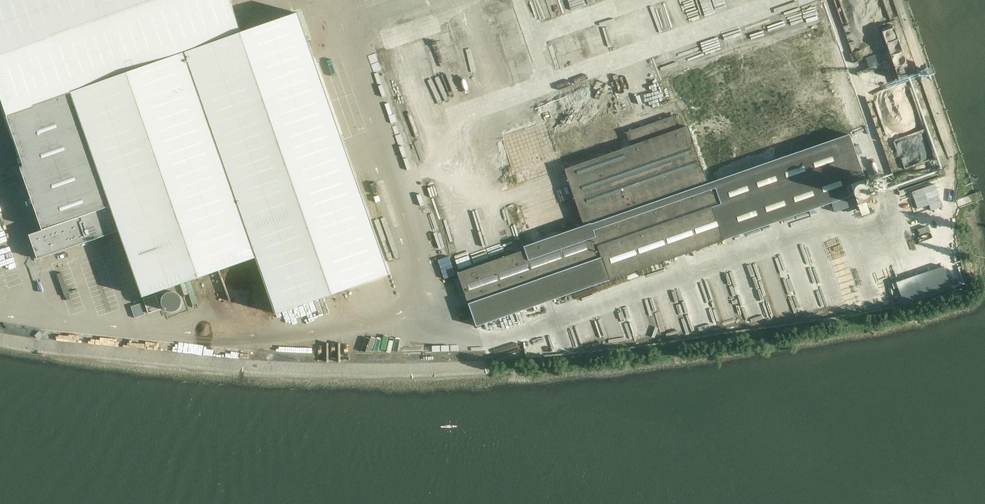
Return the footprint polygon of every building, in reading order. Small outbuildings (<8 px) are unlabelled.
[(230,0),(0,0),(0,106),(3,116),(3,117),(32,198),(43,230),(32,234),(29,235),(38,259),(81,244),(87,242),(120,231),(143,297),(238,264),(256,258),(265,283),(276,314),(390,274),(310,49),(299,13),(242,33),(230,0)] [(820,27),(753,51),(760,72),(827,49),(820,27)] [(739,58),(730,61),(737,79),(745,76),(739,58)] [(548,122),(584,226),(524,246),(526,250),(458,274),(477,326),(855,195),(858,205),(872,200),(850,135),(859,131),(847,95),(849,95),(840,67),(837,68),(834,59),(820,64),(684,111),(689,125),(679,129),(674,115),(618,135),(606,101),(548,122)] [(728,60),(674,78),(681,99),(735,81),(728,60)] [(942,207),(934,184),(912,192),(918,209),(929,205),(931,211),(942,207)] [(926,226),(917,229),(919,235),(928,232),(926,226)]
